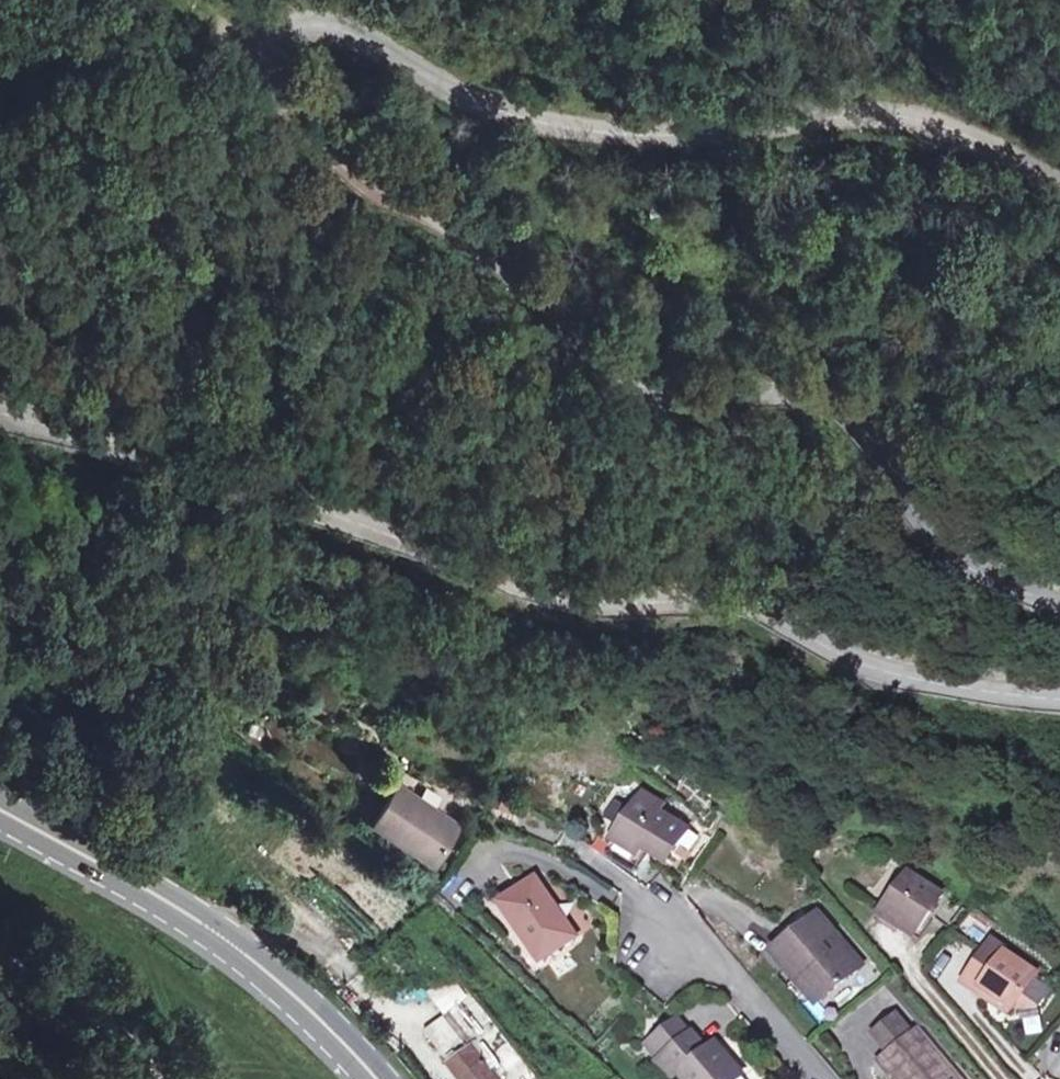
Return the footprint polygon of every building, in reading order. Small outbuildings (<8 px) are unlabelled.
[(688,810),(632,775),(608,813),(612,817),(603,832),(641,858),(653,837),(665,844),(688,810)] [(400,783),(374,820),(433,862),(459,826),(400,783)] [(878,910),(912,931),(933,895),(900,875),(878,910)] [(546,878),(508,905),(548,962),(586,935),(546,878)] [(986,918),(969,942),(998,962),(978,992),(993,1002),(997,997),(1028,1019),(1029,1017),(1050,987),(1052,985),(1019,962),(1025,954),(1005,940),(1009,934),(986,918)] [(774,955),(795,979),(798,982),(801,977),(823,1003),(859,973),(819,921),(774,955)] [(438,1012),(465,1001),(455,979),(429,990),(438,1012)] [(1050,987),(1029,1017),(1033,1020),(1053,1017),(1059,1007),(1059,994),(1050,987)] [(997,997),(993,1002),(1024,1024),(1028,1019),(997,997)] [(625,1038),(638,1053),(667,1026),(654,1012),(625,1038)] [(869,1029),(880,1044),(898,1028),(885,1012),(869,1029)] [(429,1037),(448,1060),(465,1045),(467,1047),(477,1039),(453,1014),(429,1037)] [(898,1028),(880,1044),(874,1049),(884,1062),(887,1061),(903,1078),(957,1078),(958,1078),(906,1021),(898,1028)] [(669,1078),(705,1078),(721,1065),(692,1033),(684,1041),(669,1024),(667,1026),(638,1053),(636,1054),(651,1071),(657,1065),(669,1078)] [(457,1078),(494,1078),(465,1045),(448,1060),(444,1064),(457,1078)]
